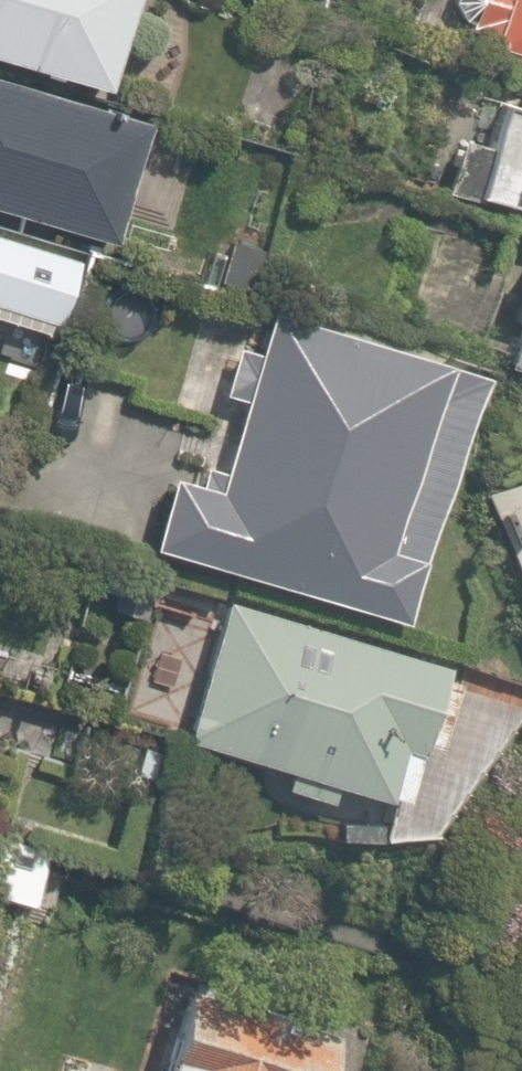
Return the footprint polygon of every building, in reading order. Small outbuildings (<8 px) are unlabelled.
[(106,94),(133,0),(0,0),(0,63),(106,94)] [(459,44),(521,62),(521,0),(472,0),(459,44)] [(102,242),(137,112),(0,75),(0,215),(102,242)] [(498,101),(466,198),(521,217),(521,109),(498,101)] [(51,348),(76,268),(0,245),(0,332),(51,348)] [(493,369),(521,376),(521,260),(493,369)] [(172,467),(148,547),(399,622),(472,377),(257,314),(209,477),(172,467)] [(482,492),(521,624),(521,480),(482,492)] [(323,809),(329,788),(403,811),(424,742),(438,747),(459,678),(221,603),(178,740),(288,775),(281,796),(323,809)] [(0,830),(0,905),(24,911),(40,839),(0,830)] [(335,1027),(176,979),(148,1070),(322,1070),(335,1027)]
